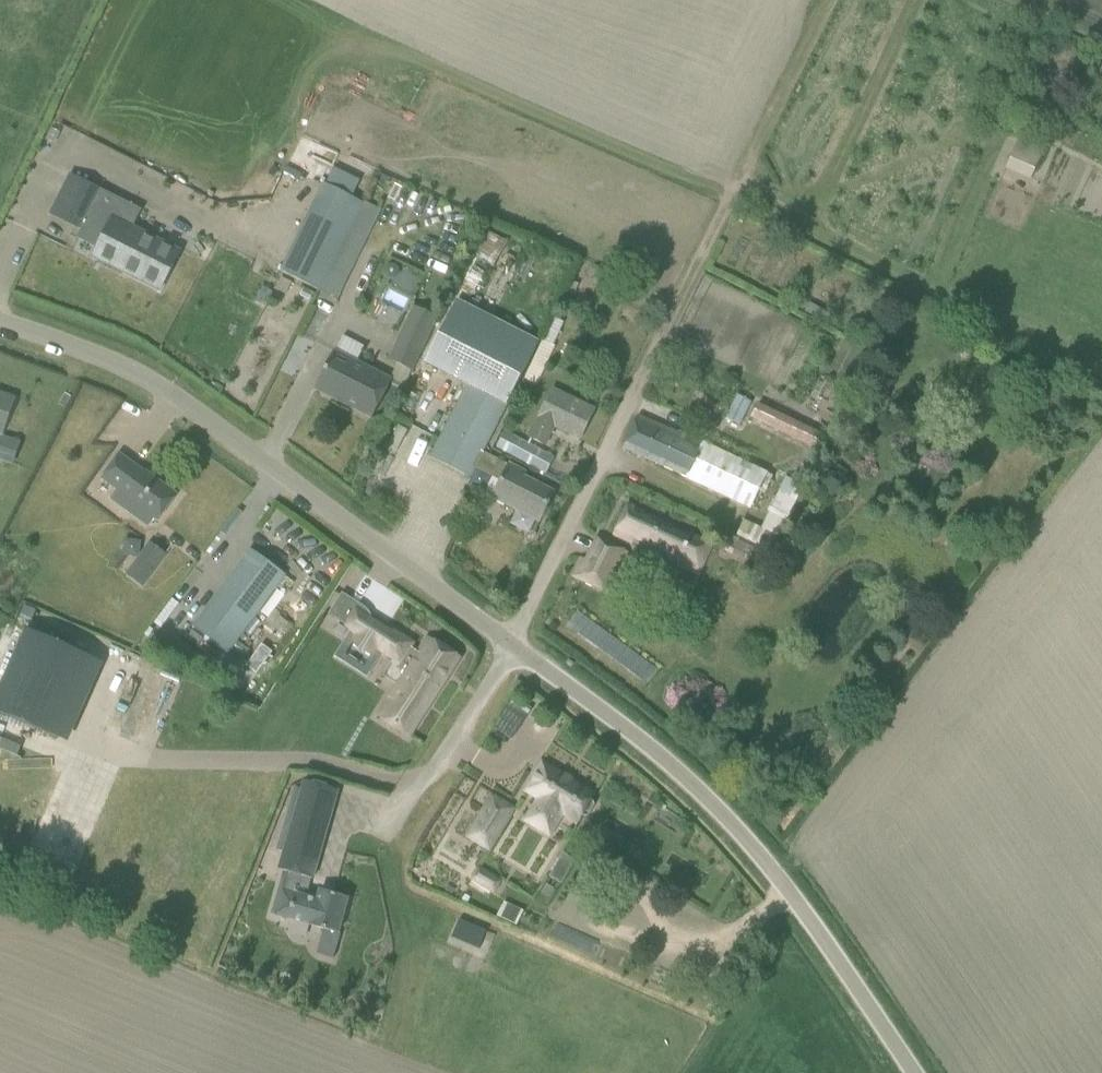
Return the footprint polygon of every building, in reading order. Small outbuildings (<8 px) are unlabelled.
[(1007,168),(1031,180),(1034,172),(1038,162),(1047,145),(1027,135),(1023,144),(1020,142),(1007,168)] [(71,175),(51,214),(81,230),(77,238),(97,248),(93,256),(124,272),(159,290),(178,252),(112,219),(121,201),(103,192),(71,175)] [(364,203),(324,184),(281,272),(320,291),(364,203)] [(291,282),(279,276),(274,286),(286,292),(291,282)] [(303,289),(300,296),(309,300),(312,293),(303,289)] [(425,365),(467,385),(430,457),(469,477),(475,466),(482,452),(506,405),(507,406),(539,340),(456,300),(425,365)] [(439,318),(414,306),(388,360),(413,372),(439,318)] [(818,320),(822,312),(810,306),(806,313),(818,320)] [(531,365),(524,380),(536,386),(554,347),(552,346),(563,322),(553,317),(531,365)] [(353,358),(360,345),(338,335),(332,348),(353,358)] [(334,351),(325,369),(315,388),(371,417),(390,380),(334,351)] [(593,410),(573,400),(552,389),(529,438),(545,445),(554,425),(568,432),(570,427),(582,432),(593,410)] [(0,394),(0,461),(13,466),(21,441),(1,434),(6,419),(13,399),(0,394)] [(751,401),(736,394),(725,416),(740,423),(751,401)] [(826,436),(759,404),(751,419),(819,451),(826,436)] [(678,435),(657,425),(637,416),(622,447),(748,505),(764,472),(679,433),(678,435)] [(555,458),(507,432),(498,448),(546,475),(555,458)] [(482,452),(475,466),(501,479),(492,497),(538,521),(553,493),(522,478),(524,473),(482,452)] [(110,499),(147,526),(153,517),(158,521),(177,495),(145,472),(145,473),(119,454),(101,478),(116,490),(110,499)] [(784,476),(768,510),(786,518),(802,484),(784,476)] [(702,576),(715,547),(644,513),(628,506),(615,534),(702,576)] [(742,518),(735,533),(753,542),(771,550),(778,535),(760,527),(742,518)] [(731,531),(724,547),(746,557),(753,542),(735,533),(731,531)] [(581,559),(573,576),(611,593),(630,554),(597,538),(586,561),(581,559)] [(135,562),(126,575),(142,587),(166,554),(165,554),(150,543),(135,562)] [(227,653),(285,575),(251,549),(193,627),(227,653)] [(337,619),(350,598),(341,593),(335,602),(328,613),(337,619)] [(460,657),(428,637),(418,652),(399,640),(401,636),(397,634),(392,632),(387,630),(367,618),(353,641),(373,654),(376,650),(392,660),(382,676),(397,686),(378,716),(410,736),(460,657)] [(0,682),(0,713),(54,737),(90,657),(24,628),(0,682)] [(192,631),(186,639),(196,647),(202,639),(192,631)] [(236,640),(230,649),(243,658),(249,650),(236,640)] [(571,779),(541,761),(532,776),(533,776),(524,790),(538,799),(525,820),(548,835),(562,813),(577,822),(580,817),(586,816),(593,806),(590,801),(594,795),(570,780),(571,779)] [(304,780),(278,870),(283,871),(311,879),(314,879),(338,790),(304,780)] [(466,836),(489,850),(514,809),(491,795),(466,836)] [(480,864),(472,878),(494,891),(503,877),(480,864)] [(548,885),(543,893),(549,896),(554,889),(548,885)] [(278,889),(271,914),(338,933),(348,899),(319,891),(316,900),(307,897),(278,889)] [(458,920),(451,937),(479,949),(486,932),(458,920)]
